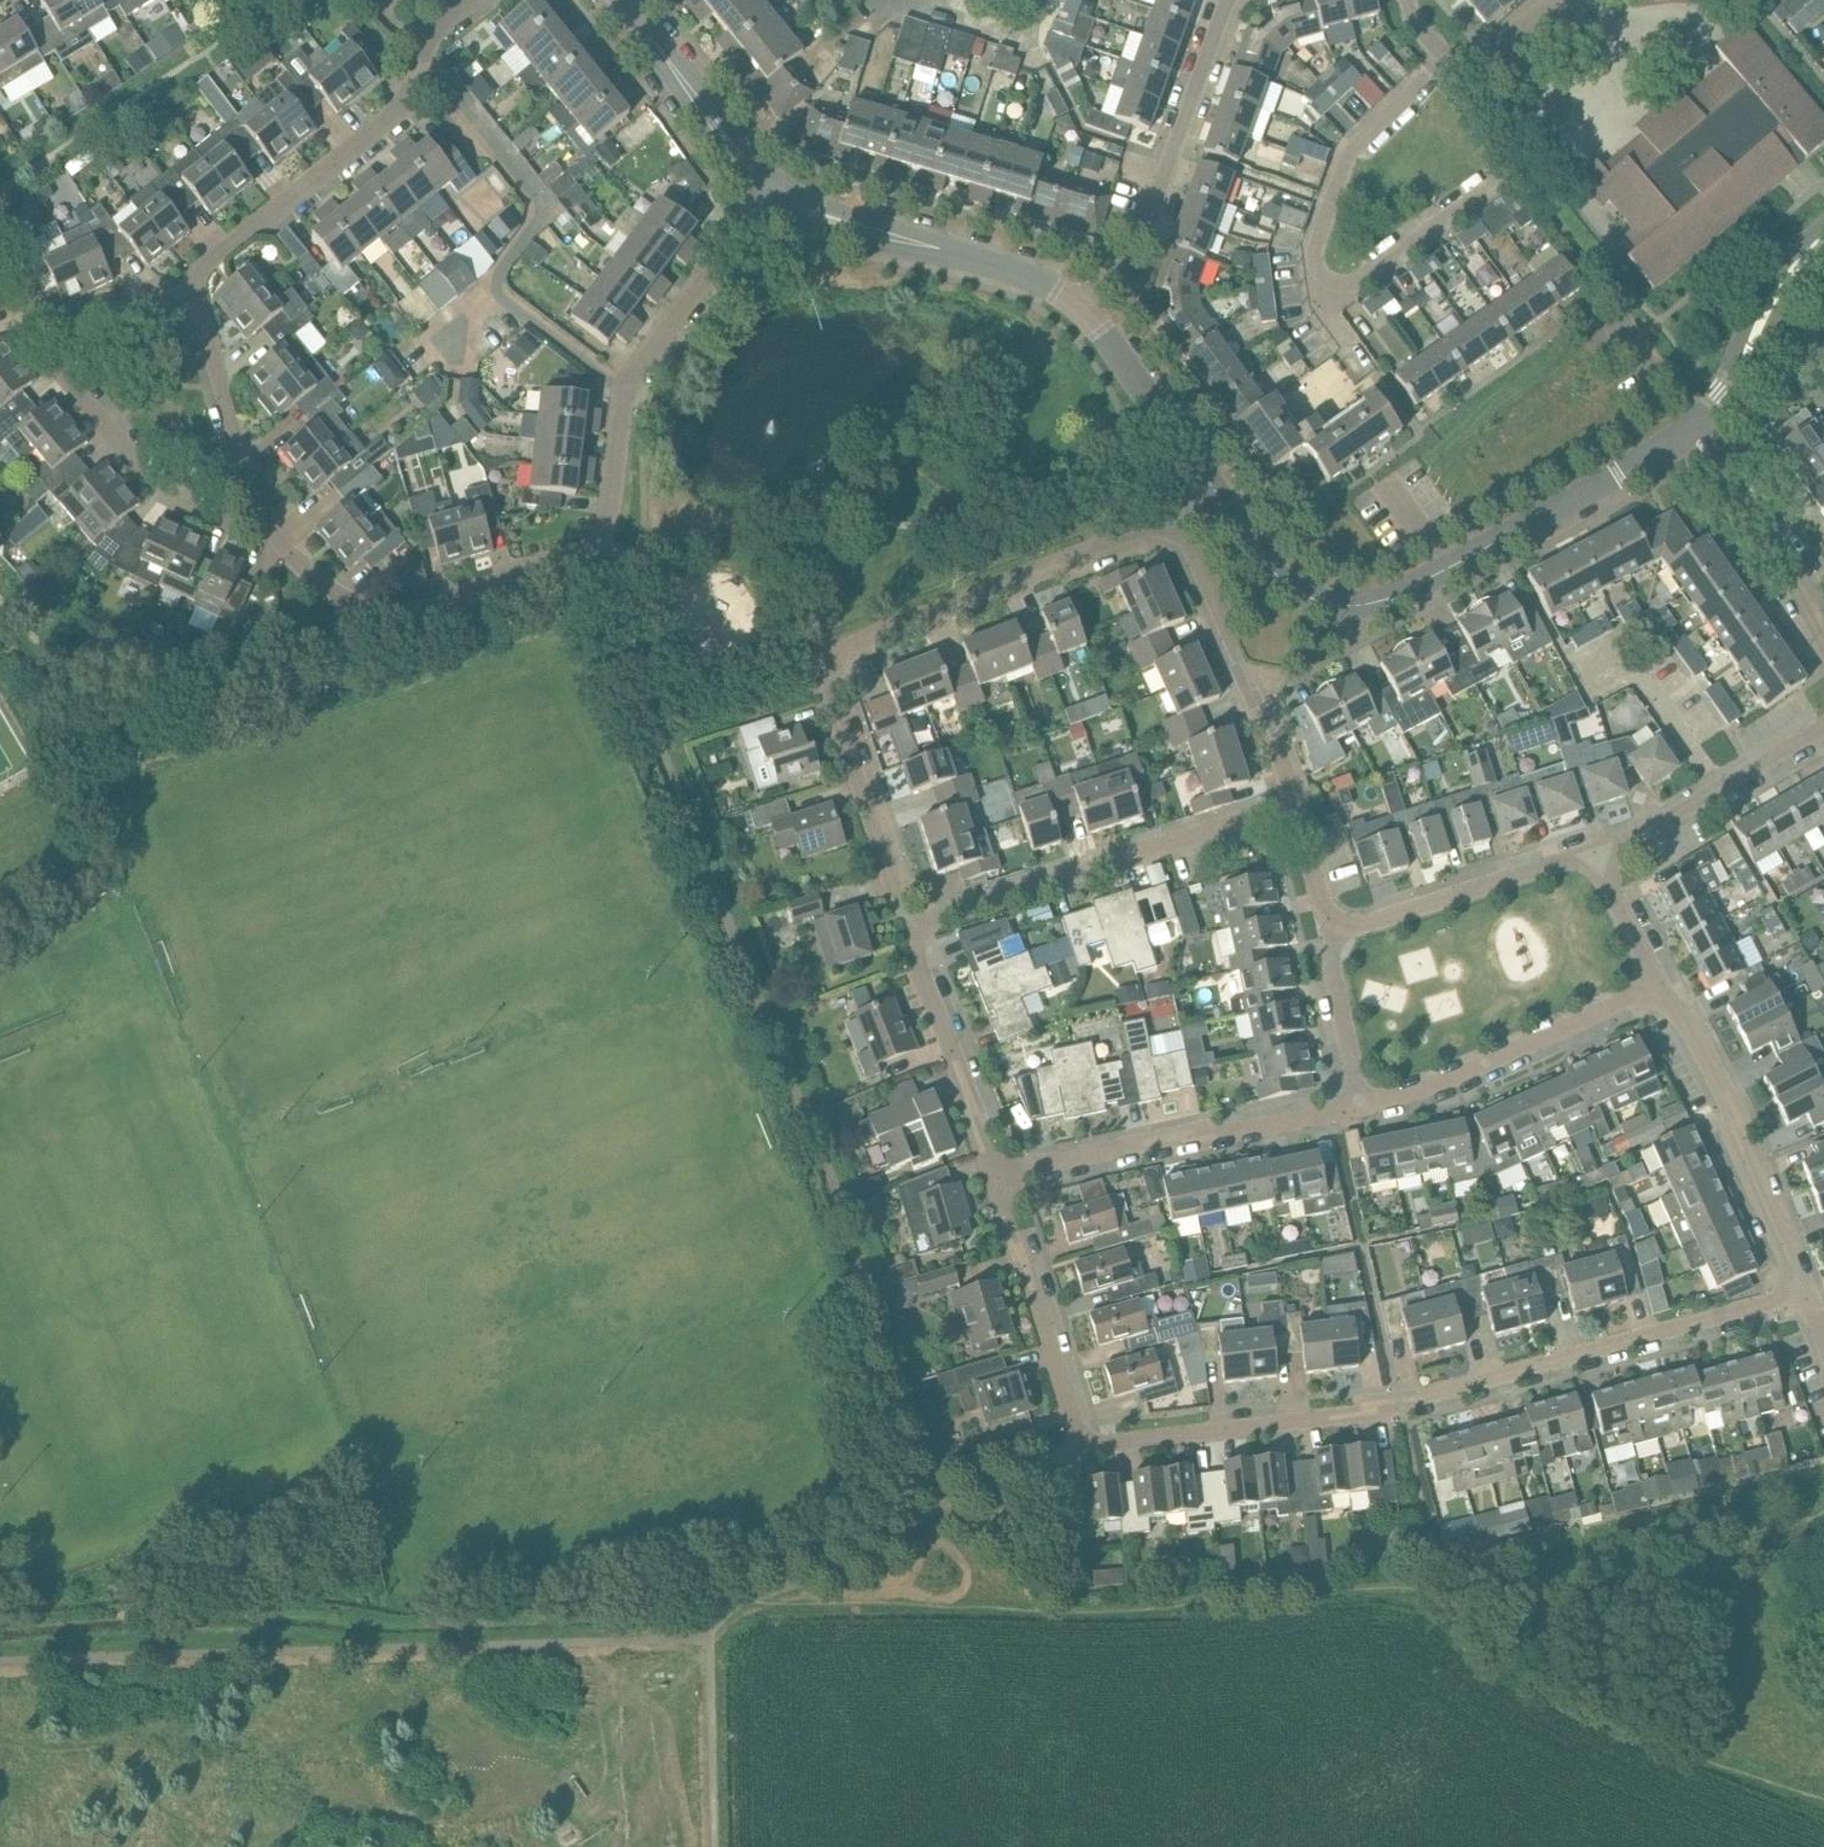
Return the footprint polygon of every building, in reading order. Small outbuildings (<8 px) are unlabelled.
[(38,24),(55,52),(63,64),(97,44),(89,32),(70,0),(43,0),(41,1),(50,17),(38,24)] [(89,32),(114,17),(111,13),(120,7),(116,0),(70,0),(89,32)] [(120,7),(127,18),(156,0),(116,0),(120,7)] [(406,10),(419,0),(398,0),(406,10)] [(516,46),(563,9),(556,0),(555,0),(544,9),(537,0),(534,0),(500,27),(516,46)] [(688,6),(693,13),(709,0),(683,0),(688,6)] [(693,13),(702,23),(713,14),(718,20),(721,24),(750,0),(709,0),(693,13)] [(717,42),(725,52),(772,14),(761,0),(750,0),(721,24),(729,33),(717,42)] [(1083,0),(1068,0),(1064,9),(1078,14),(1082,2),(1083,0)] [(1154,11),(1188,22),(1196,0),(1158,0),(1154,11)] [(1269,28),(1288,48),(1295,41),(1315,35),(1305,0),(1298,0),(1272,7),(1276,21),(1269,28)] [(1315,35),(1324,33),(1324,30),(1347,23),(1340,0),(1305,0),(1315,35)] [(1347,23),(1380,14),(1376,0),(1340,0),(1347,23)] [(1469,4),(1488,27),(1515,4),(1512,0),(1474,0),(1469,4)] [(1779,7),(1790,20),(1802,11),(1793,0),(1787,0),(1779,7)] [(1082,2),(1078,14),(1090,17),(1092,9),(1090,4),(1082,2)] [(516,46),(532,66),(567,37),(560,28),(571,19),(563,9),(516,46)] [(1085,46),(1094,19),(1090,17),(1078,14),(1064,9),(1060,22),(1054,20),(1049,33),(1085,46)] [(1154,11),(1144,38),(1178,50),(1188,22),(1154,11)] [(772,14),(725,52),(733,62),(744,52),(752,62),(788,33),(772,14)] [(1798,15),(1786,25),(1796,37),(1808,26),(1798,15)] [(293,17),(281,26),(291,38),(303,28),(293,17)] [(906,17),(893,58),(916,66),(921,49),(922,47),(929,25),(906,17)] [(0,31),(0,37),(24,76),(45,64),(43,60),(47,57),(55,52),(38,24),(26,31),(19,20),(0,31)] [(351,44),(331,61),(359,96),(380,80),(365,62),(376,53),(352,24),(342,33),(351,44)] [(929,25),(922,47),(945,55),(952,32),(929,25)] [(1797,167),(1792,161),(1802,153),(1806,159),(1823,144),(1823,119),(1745,25),(1715,50),(1727,65),(1686,100),(1680,92),(1636,129),(1642,137),(1603,170),(1597,162),(1579,178),(1591,192),(1590,192),(1603,207),(1610,201),(1634,229),(1627,235),(1639,249),(1628,258),(1653,288),(1797,167)] [(178,26),(147,47),(157,62),(188,42),(178,26)] [(1248,29),(1237,60),(1274,73),(1280,55),(1288,48),(1269,28),(1262,34),(1248,29)] [(968,62),(976,38),(952,32),(945,55),(968,62)] [(759,72),(748,81),(756,91),(790,63),(803,53),(790,37),(788,33),(752,62),(755,66),(759,72)] [(1075,73),(1085,46),(1049,33),(1048,33),(1043,48),(1046,49),(1054,63),(1059,73),(1072,67),(1075,73)] [(532,66),(547,85),(594,47),(586,38),(575,47),(567,37),(532,66)] [(0,38),(0,87),(2,90),(6,87),(24,76),(0,38)] [(976,38),(970,56),(981,59),(986,42),(976,38)] [(1144,38),(1135,64),(1135,65),(1168,77),(1178,50),(1144,38)] [(1369,53),(1380,65),(1390,55),(1379,43),(1369,53)] [(837,44),(835,53),(844,55),(847,47),(837,44)] [(147,47),(127,59),(137,75),(157,62),(147,47)] [(248,85),(277,62),(265,47),(237,70),(248,85)] [(547,85),(563,105),(598,76),(591,66),(602,57),(594,47),(547,85)] [(359,96),(331,61),(318,71),(301,49),(282,65),(289,74),(289,75),(313,104),(323,96),(338,114),(359,96)] [(1012,58),(1007,74),(1016,77),(1018,69),(1021,61),(1012,58)] [(1125,91),(1125,92),(1159,104),(1168,77),(1135,65),(1135,64),(1120,59),(1110,86),(1125,91)] [(1237,60),(1226,91),(1260,103),(1272,107),(1274,108),(1281,86),(1270,83),(1274,73),(1237,60)] [(790,63),(756,91),(762,97),(780,120),(813,93),(798,74),(795,70),(790,63)] [(1082,87),(1075,73),(1072,67),(1059,73),(1070,94),(1082,87)] [(1353,68),(1342,78),(1352,89),(1363,79),(1353,68)] [(112,73),(97,83),(106,97),(122,87),(112,73)] [(302,113),(313,104),(289,75),(279,83),(258,99),(260,102),(267,112),(296,147),(317,131),(302,113)] [(563,105),(552,113),(568,133),(579,124),(625,86),(617,76),(606,85),(598,76),(563,105)] [(207,77),(196,86),(206,100),(218,91),(207,77)] [(1352,89),(1342,78),(1332,88),(1341,98),(1352,89)] [(489,86),(477,96),(484,105),(494,97),(496,95),(489,86)] [(625,86),(579,124),(594,143),(611,130),(630,115),(621,105),(633,96),(625,86)] [(1092,110),(1086,126),(1106,133),(1126,140),(1131,125),(1149,132),(1159,104),(1125,92),(1125,91),(1110,86),(1101,113),(1092,110)] [(1226,91),(1215,122),(1249,134),(1260,103),(1226,91)] [(89,108),(80,94),(65,103),(74,118),(89,108)] [(1324,95),(1314,104),(1324,115),(1334,105),(1324,95)] [(296,147),(267,112),(260,102),(239,118),(237,116),(226,125),(250,155),(260,147),(275,165),(296,147)] [(848,119),(836,160),(848,164),(852,150),(858,152),(864,154),(877,110),(871,108),(853,102),(848,119)] [(1324,115),(1314,104),(1303,114),(1313,125),(1324,115)] [(1065,105),(1053,111),(1058,121),(1070,114),(1065,105)] [(812,108),(800,150),(827,158),(833,160),(836,160),(848,119),(839,116),(835,115),(812,108)] [(877,110),(864,154),(876,157),(872,171),(881,174),(884,175),(901,117),(898,116),(877,110)] [(48,117),(34,125),(41,137),(55,128),(48,117)] [(901,117),(884,175),(895,178),(900,165),(911,168),(925,124),(901,117)] [(131,120),(124,125),(129,133),(138,140),(144,132),(135,125),(135,126),(131,120)] [(1249,134),(1215,122),(1204,153),(1238,165),(1249,134)] [(925,124),(911,168),(912,168),(923,172),(919,185),(931,189),(948,131),(926,124),(925,124)] [(226,125),(195,150),(233,198),(254,181),(240,164),(250,155),(226,125)] [(533,127),(512,143),(519,152),(539,135),(533,127)] [(948,131),(931,189),(935,190),(943,193),(947,179),(958,182),(972,138),(953,132),(948,131)] [(1292,137),(1287,150),(1301,155),(1302,150),(1305,142),(1292,137)] [(972,138),(958,182),(966,185),(970,186),(966,200),(978,203),(995,145),(980,140),(972,138)] [(477,178),(455,152),(444,161),(429,142),(419,150),(410,139),(401,147),(438,194),(438,193),(451,183),(459,193),(477,178)] [(620,153),(610,141),(598,151),(608,163),(620,153)] [(1326,164),(1330,151),(1305,142),(1302,150),(1301,155),(1326,164)] [(118,156),(109,144),(95,155),(104,167),(118,156)] [(1109,144),(1106,150),(1122,155),(1124,149),(1109,144)] [(995,145),(978,203),(989,207),(990,207),(994,193),(1006,196),(1019,152),(1007,149),(995,145)] [(1084,149),(1074,146),(1068,164),(1079,167),(1084,149)] [(400,166),(390,174),(430,223),(449,206),(438,193),(438,194),(401,147),(390,155),(400,166)] [(195,150),(163,176),(186,205),(196,197),(211,215),(233,198),(195,150)] [(1296,169),(1301,155),(1287,150),(1282,164),(1296,169)] [(595,151),(582,161),(588,170),(602,159),(595,151)] [(1019,152),(1006,196),(1017,200),(1013,214),(1017,215),(1026,217),(1038,176),(1043,159),(1034,157),(1019,152)] [(582,161),(548,189),(557,200),(578,185),(575,181),(588,170),(582,161)] [(557,163),(540,176),(547,185),(564,172),(557,163)] [(1200,164),(1189,195),(1223,207),(1234,176),(1200,164)] [(371,170),(362,178),(399,225),(400,224),(412,238),(430,223),(390,174),(380,182),(371,170)] [(176,214),(186,205),(163,176),(152,185),(131,201),(141,213),(170,249),(191,232),(176,214)] [(1038,176),(1026,217),(1044,223),(1062,228),(1074,187),(1056,182),(1038,176)] [(361,197),(352,205),(380,240),(392,255),(412,238),(400,224),(399,225),(362,178),(352,186),(361,197)] [(578,185),(557,200),(566,212),(568,211),(577,204),(587,217),(597,209),(578,185)] [(1074,187),(1062,228),(1071,231),(1098,239),(1101,228),(1110,198),(1087,191),(1083,190),(1074,187)] [(1189,195),(1178,226),(1212,238),(1223,207),(1189,195)] [(1501,199),(1488,208),(1489,209),(1506,231),(1518,223),(1522,229),(1534,220),(1516,196),(1504,204),(1501,199)] [(661,199),(646,219),(694,255),(701,246),(690,237),(698,227),(661,199)] [(333,201),(323,209),(361,256),(380,240),(351,205),(342,212),(333,201)] [(1269,201),(1268,204),(1263,218),(1277,223),(1304,233),(1310,216),(1269,201)] [(92,212),(97,221),(121,257),(133,248),(148,266),(170,249),(141,213),(120,230),(100,205),(92,212)] [(361,256),(323,209),(314,216),(323,228),(313,236),(333,261),(322,270),(343,297),(361,281),(348,266),(361,256)] [(1480,222),(1469,230),(1477,242),(1489,233),(1494,240),(1506,231),(1489,209),(1477,218),(1480,222)] [(510,210),(489,227),(500,241),(515,230),(521,224),(510,210)] [(1272,237),(1277,223),(1263,218),(1260,226),(1258,232),(1272,237)] [(646,219),(631,239),(668,267),(675,257),(686,266),(694,255),(646,219)] [(114,281),(104,260),(117,254),(120,258),(121,257),(97,221),(87,226),(63,236),(90,293),(114,281)] [(1178,226),(1167,257),(1204,270),(1208,259),(1204,258),(1212,238),(1178,226)] [(1465,250),(1477,242),(1469,230),(1457,238),(1465,250)] [(90,293),(63,236),(49,243),(45,236),(22,247),(42,288),(54,282),(65,304),(90,293)] [(631,239),(617,258),(616,259),(664,295),(672,285),(660,277),(668,267),(631,239)] [(293,255),(299,263),(311,254),(304,246),(293,255)] [(1552,246),(1528,263),(1538,276),(1558,305),(1582,288),(1562,259),(1552,246)] [(602,278),(601,279),(638,306),(645,296),(657,305),(664,295),(616,259),(617,258),(602,247),(587,267),(602,278)] [(1235,251),(1234,266),(1251,267),(1252,252),(1235,251)] [(455,252),(435,267),(443,277),(447,282),(458,296),(477,280),(455,252)] [(1433,255),(1422,263),(1431,275),(1442,267),(1433,255)] [(1255,258),(1257,274),(1271,273),(1269,256),(1255,258)] [(1204,270),(1167,257),(1156,288),(1170,292),(1171,301),(1199,298),(1197,288),(1204,270)] [(1431,275),(1422,263),(1410,272),(1418,284),(1431,275)] [(213,297),(230,318),(266,290),(249,269),(213,297)] [(1258,290),(1273,288),(1271,273),(1257,274),(1258,290)] [(447,282),(443,277),(442,276),(422,292),(427,299),(429,301),(438,313),(458,297),(459,296),(458,296),(447,282)] [(1538,276),(1514,293),(1535,322),(1558,305),(1538,276)] [(601,279),(586,299),(634,335),(642,325),(630,316),(638,306),(601,279)] [(266,325),(274,335),(308,307),(292,288),(275,301),(266,290),(230,318),(248,340),(266,325)] [(1260,307),(1275,306),(1273,288),(1258,290),(1260,307)] [(1386,289),(1374,297),(1383,309),(1394,301),(1386,289)] [(1514,293),(1490,310),(1511,339),(1535,322),(1514,293)] [(1383,309),(1374,297),(1363,306),(1371,317),(1383,309)] [(1199,298),(1171,301),(1173,311),(1161,319),(1185,353),(1217,331),(1232,320),(1217,299),(1201,309),(1200,308),(1199,298)] [(634,335),(586,299),(571,319),(608,346),(616,336),(627,344),(634,335)] [(1276,321),(1275,306),(1260,307),(1262,323),(1276,321)] [(313,356),(296,335),(312,323),(304,312),(308,308),(308,307),(274,335),(273,336),(281,346),(266,359),(247,374),(264,395),(313,356)] [(1511,339),(1490,310),(1466,327),(1487,356),(1511,339)] [(407,314),(394,325),(405,337),(418,326),(407,314)] [(362,320),(350,330),(360,342),(373,332),(362,320)] [(1487,356),(1466,327),(1455,335),(1443,344),(1463,373),(1487,356)] [(1218,333),(1217,331),(1185,353),(1202,378),(1231,356),(1215,335),(1218,333)] [(523,336),(514,345),(528,359),(537,349),(523,336)] [(1283,358),(1294,349),(1286,337),(1274,345),(1283,358)] [(19,359),(1,338),(0,339),(0,375),(19,359)] [(1443,344),(1419,361),(1440,390),(1463,373),(1443,344)] [(1294,349),(1283,358),(1291,369),(1303,360),(1294,349)] [(316,405),(337,388),(347,380),(345,377),(335,384),(313,356),(264,395),(259,400),(272,416),(278,412),(282,417),(308,395),(316,405)] [(1248,381),(1231,356),(1202,378),(1220,402),(1248,381)] [(27,405),(19,395),(36,380),(19,359),(0,375),(0,427),(27,405)] [(1440,390),(1419,361),(1395,378),(1416,407),(1426,400),(1440,390)] [(420,388),(438,373),(437,373),(432,366),(414,381),(420,388)] [(1248,381),(1220,402),(1237,425),(1265,404),(1248,381)] [(349,431),(338,417),(344,411),(339,404),(346,399),(337,388),(316,405),(308,412),(316,422),(300,436),(281,451),(298,472),(349,431)] [(542,391),(539,416),(599,423),(601,411),(586,410),(588,397),(542,391)] [(1265,404),(1237,425),(1271,473),(1292,458),(1294,462),(1310,465),(1315,462),(1329,483),(1401,432),(1374,394),(1362,402),(1366,409),(1327,437),(1315,419),(1292,436),(1277,415),(1283,410),(1274,397),(1265,404)] [(0,427),(0,456),(13,471),(24,461),(36,450),(71,421),(54,401),(36,415),(27,405),(0,427)] [(1823,445),(1823,437),(1805,410),(1774,433),(1782,444),(1777,448),(1791,468),(1823,445)] [(523,414),(520,439),(536,441),(582,446),(584,434),(598,436),(599,423),(539,416),(523,414)] [(464,417),(452,427),(466,445),(478,435),(464,417)] [(50,492),(75,470),(67,460),(88,442),(71,421),(36,450),(44,461),(34,472),(35,474),(26,482),(30,487),(26,490),(37,503),(50,492)] [(429,421),(416,430),(419,440),(433,436),(429,421)] [(372,464),(392,448),(388,444),(382,436),(365,450),(349,431),(298,472),(316,493),(343,471),(351,481),(372,464)] [(390,443),(388,444),(392,448),(401,441),(401,435),(394,432),(389,436),(390,443)] [(536,441),(534,466),(594,473),(595,460),(581,459),(582,446),(536,441)] [(1814,500),(1823,493),(1823,445),(1791,468),(1814,500)] [(50,492),(76,522),(123,484),(106,463),(84,481),(75,470),(50,492)] [(347,503),(315,528),(332,549),(380,511),(366,492),(384,479),(372,464),(351,481),(338,492),(347,503)] [(594,473),(534,466),(531,489),(524,488),(521,505),(560,510),(562,494),(576,496),(578,483),(592,485),(594,473)] [(102,536),(140,504),(123,484),(76,522),(97,547),(82,560),(99,579),(104,571),(109,565),(117,554),(102,536)] [(452,500),(451,500),(468,558),(494,550),(487,529),(500,525),(488,484),(465,491),(470,509),(456,513),(452,500)] [(468,558),(451,500),(438,504),(434,491),(408,499),(415,521),(427,517),(441,565),(468,558)] [(1823,515),(1823,493),(1814,500),(1823,515)] [(15,546),(48,518),(38,506),(4,534),(15,546)] [(380,511),(332,549),(350,570),(364,558),(373,569),(406,543),(400,536),(401,530),(395,530),(380,511)] [(109,565),(158,587),(160,584),(184,530),(159,519),(142,557),(122,548),(117,554),(109,565)] [(1625,579),(1661,560),(1669,526),(1659,523),(1658,521),(1637,532),(1631,521),(1604,536),(1625,579)] [(1661,560),(1683,591),(1722,563),(1705,539),(1695,546),(1682,527),(1680,528),(1669,526),(1661,560)] [(209,542),(184,530),(160,584),(197,601),(209,573),(197,568),(209,542)] [(1600,593),(1625,579),(1604,536),(1578,550),(1600,593)] [(1600,593),(1578,550),(1553,563),(1575,607),(1600,593)] [(209,573),(197,601),(195,605),(236,624),(250,592),(235,585),(245,563),(219,551),(209,573)] [(424,561),(412,564),(414,570),(402,573),(406,588),(430,581),(424,561)] [(1575,607),(1553,563),(1528,577),(1551,619),(1575,607)] [(1739,586),(1722,563),(1683,591),(1700,615),(1739,586)] [(1120,588),(1131,614),(1173,595),(1161,569),(1136,580),(1130,568),(1100,581),(1106,594),(1120,588)] [(1755,610),(1739,586),(1700,615),(1717,639),(1755,610)] [(1129,645),(1135,659),(1165,645),(1159,633),(1185,621),(1173,595),(1131,614),(1143,639),(1129,645)] [(1484,601),(1480,602),(1506,651),(1513,663),(1515,665),(1529,657),(1532,656),(1553,644),(1538,616),(1525,623),(1510,595),(1499,601),(1497,600),(1493,600),(1489,600),(1486,600),(1484,601)] [(1627,606),(1634,619),(1644,615),(1636,601),(1627,606)] [(1473,651),(1460,658),(1475,685),(1498,673),(1491,659),(1506,651),(1480,602),(1477,604),(1475,606),(1473,609),(1471,612),(1470,614),(1469,615),(1469,617),(1458,623),(1473,651)] [(1052,640),(1040,645),(1051,676),(1065,671),(1059,656),(1086,646),(1070,603),(1042,614),(1052,640)] [(1625,624),(1634,619),(1627,606),(1618,611),(1625,624)] [(1658,625),(1671,616),(1665,608),(1653,617),(1658,625)] [(1734,664),(1772,634),(1755,610),(1717,639),(1734,664)] [(1671,616),(1658,625),(1664,634),(1677,625),(1671,616)] [(1597,622),(1605,636),(1614,631),(1606,617),(1597,622)] [(1597,622),(1588,627),(1595,640),(1605,636),(1597,622)] [(1016,624),(990,634),(1006,677),(1032,667),(1038,681),(1051,676),(1040,645),(1027,650),(1016,624)] [(1588,627),(1579,632),(1586,645),(1595,640),(1588,627)] [(1577,650),(1586,645),(1579,632),(1570,636),(1577,650)] [(973,671),(960,676),(972,706),(985,701),(980,687),(1006,677),(990,634),(963,645),(973,671)] [(1772,634),(1734,664),(1751,688),(1789,658),(1772,634)] [(1405,643),(1403,643),(1441,714),(1442,714),(1429,690),(1444,682),(1452,698),(1475,685),(1460,658),(1448,664),(1433,636),(1422,642),(1420,642),(1417,641),(1413,641),(1411,641),(1409,641),(1405,643)] [(1678,653),(1691,644),(1685,636),(1672,645),(1678,653)] [(133,658),(133,661),(166,665),(166,664),(167,663),(169,645),(135,641),(133,658)] [(1396,693),(1384,699),(1399,727),(1399,726),(1403,734),(1441,714),(1403,643),(1400,646),(1399,647),(1397,648),(1396,650),(1395,651),(1393,655),(1392,657),(1392,659),(1381,664),(1396,693)] [(1684,662),(1696,652),(1691,644),(1678,653),(1684,662)] [(1155,665),(1166,691),(1208,672),(1196,646),(1171,658),(1165,645),(1135,659),(1140,671),(1155,665)] [(1702,661),(1696,652),(1684,662),(1690,670),(1702,661)] [(937,655),(911,665),(927,707),(953,697),(959,712),(972,706),(960,676),(947,681),(937,655)] [(1806,682),(1789,658),(1751,688),(1767,710),(1806,682)] [(1708,669),(1702,661),(1690,670),(1696,678),(1708,669)] [(886,698),(866,706),(878,738),(889,734),(891,737),(900,761),(919,754),(905,716),(927,707),(911,665),(884,675),(894,701),(888,703),(886,698)] [(1163,722),(1169,736),(1199,724),(1194,710),(1220,699),(1208,672),(1166,691),(1178,717),(1163,722)] [(1330,683),(1327,685),(1352,732),(1367,723),(1376,739),(1399,727),(1384,699),(1372,706),(1356,678),(1345,683),(1342,682),(1338,682),(1336,682),(1332,683),(1330,683)] [(1712,701),(1724,692),(1718,683),(1705,692),(1712,701)] [(1352,732),(1327,685),(1323,687),(1322,688),(1319,691),(1317,694),(1316,696),(1316,698),(1315,700),(1304,706),(1319,734),(1305,741),(1314,774),(1346,757),(1337,740),(1352,732)] [(1578,690),(1563,698),(1569,713),(1586,705),(1578,690)] [(1718,710),(1730,700),(1724,692),(1712,701),(1718,710)] [(1735,708),(1730,700),(1718,710),(1724,718),(1735,708)] [(1085,704),(1065,711),(1071,725),(1071,726),(1081,722),(1091,718),(1085,704)] [(1735,708),(1724,718),(1729,726),(1742,717),(1735,708)] [(1567,715),(1552,720),(1555,732),(1571,727),(1567,715)] [(741,729),(739,729),(747,752),(747,754),(745,755),(750,773),(772,765),(779,785),(798,779),(821,771),(816,756),(811,758),(808,749),(801,727),(779,734),(774,718),(741,729)] [(1494,722),(1486,726),(1493,739),(1500,735),(1494,722)] [(1188,744),(1197,771),(1240,757),(1232,729),(1205,738),(1199,724),(1169,736),(1174,749),(1188,744)] [(1609,743),(1619,774),(1633,766),(1650,789),(1677,769),(1658,742),(1657,742),(1647,727),(1631,738),(1630,737),(1609,743)] [(1619,774),(1609,743),(1594,748),(1591,745),(1590,742),(1561,751),(1565,763),(1571,780),(1584,775),(1594,806),(1626,796),(1619,774)] [(938,744),(924,749),(928,758),(942,753),(938,744)] [(1464,758),(1475,789),(1477,798),(1491,794),(1494,803),(1493,803),(1503,836),(1535,825),(1534,821),(1525,794),(1525,790),(1521,777),(1520,774),(1502,780),(1500,784),(1502,790),(1498,792),(1495,783),(1497,782),(1487,750),(1464,758)] [(939,786),(943,799),(975,789),(970,775),(956,780),(947,752),(942,753),(928,758),(903,766),(912,794),(939,786)] [(1137,755),(1097,768),(1101,782),(1115,826),(1143,817),(1134,790),(1146,787),(1149,794),(1150,794),(1137,755)] [(1240,757),(1197,771),(1205,797),(1191,802),(1195,816),(1232,804),(1232,803),(1226,805),(1222,793),(1249,784),(1240,757)] [(1549,821),(1581,811),(1571,780),(1565,763),(1521,777),(1525,790),(1525,794),(1534,821),(1547,816),(1549,821)] [(1070,776),(1056,781),(1066,812),(1080,808),(1088,835),(1115,826),(1101,782),(1097,768),(1070,776)] [(1394,772),(1379,777),(1391,816),(1397,833),(1410,828),(1422,865),(1450,856),(1445,840),(1437,818),(1437,819),(1432,803),(1407,811),(1394,772)] [(1806,785),(1823,816),(1823,775),(1806,785)] [(1043,786),(1015,795),(1019,809),(1026,830),(1034,852),(1062,843),(1053,817),(1066,812),(1056,781),(1043,785),(1043,786)] [(1782,799),(1803,836),(1823,824),(1823,816),(1806,785),(1782,799)] [(921,821),(930,848),(973,834),(964,807),(979,802),(975,789),(943,799),(948,812),(921,821)] [(1477,798),(1475,789),(1432,803),(1437,819),(1437,818),(1445,840),(1458,836),(1463,851),(1491,842),(1477,798)] [(1782,799),(1758,813),(1779,850),(1803,836),(1782,799)] [(773,823),(781,851),(799,845),(804,859),(845,846),(835,815),(832,804),(826,806),(773,823)] [(751,812),(756,830),(766,827),(760,809),(751,812)] [(1758,813),(1734,828),(1762,876),(1784,864),(1776,851),(1779,850),(1758,813)] [(1397,833),(1391,816),(1366,824),(1364,819),(1348,825),(1365,877),(1379,872),(1381,878),(1408,869),(1397,833)] [(973,834),(930,848),(938,875),(965,867),(969,879),(963,881),(963,882),(1001,870),(996,856),(994,857),(985,830),(973,834)] [(1659,890),(1672,915),(1709,895),(1723,887),(1710,864),(1717,860),(1709,846),(1676,865),(1682,878),(1659,890)] [(1743,861),(1731,867),(1739,880),(1750,873),(1743,861)] [(1816,879),(1808,867),(1802,871),(1800,867),(1792,872),(1794,875),(1802,888),(1816,879)] [(1750,873),(1739,880),(1746,893),(1758,886),(1750,873)] [(1220,914),(1224,930),(1255,923),(1252,909),(1279,904),(1276,891),(1273,892),(1270,875),(1222,885),(1227,909),(1227,913),(1220,914)] [(1802,888),(1794,875),(1782,883),(1789,895),(1802,888)] [(1134,963),(1133,964),(1137,974),(1158,967),(1146,929),(1178,919),(1174,907),(1167,884),(1134,895),(1133,889),(1112,896),(1134,963)] [(1184,890),(1171,894),(1184,936),(1198,932),(1184,890)] [(824,913),(818,894),(788,904),(794,922),(813,916),(824,913)] [(1672,915),(1684,940),(1722,920),(1709,895),(1672,915)] [(1114,970),(1133,964),(1134,963),(1112,896),(1092,902),(1094,907),(1062,918),(1069,941),(1078,969),(1093,965),(1087,948),(1105,942),(1114,970)] [(824,913),(813,916),(814,922),(820,940),(832,936),(841,966),(849,963),(872,956),(862,927),(870,924),(865,906),(826,918),(824,913)] [(1771,906),(1758,914),(1766,928),(1779,920),(1771,906)] [(1219,931),(1218,932),(1223,958),(1229,957),(1233,972),(1264,965),(1261,952),(1288,946),(1285,933),(1282,934),(1279,918),(1255,923),(1224,930),(1224,931),(1219,931)] [(973,974),(980,993),(1036,971),(1029,952),(1024,953),(1018,936),(1013,938),(1007,920),(958,935),(958,937),(963,935),(978,972),(973,974)] [(1684,940),(1697,965),(1735,945),(1722,920),(1684,940)] [(1787,933),(1779,920),(1766,928),(1773,941),(1787,933)] [(1813,930),(1799,938),(1809,953),(1822,946),(1813,930)] [(1735,945),(1697,965),(1710,989),(1736,976),(1748,970),(1735,945)] [(1064,960),(1046,967),(1048,973),(1053,985),(1071,978),(1064,960)] [(1238,999),(1242,1015),(1297,1003),(1273,1008),(1270,994),(1297,989),(1294,976),(1291,977),(1288,960),(1270,965),(1264,965),(1233,972),(1233,973),(1240,971),(1245,998),(1238,999)] [(1799,969),(1812,994),(1823,989),(1823,981),(1812,962),(1799,969)] [(1747,998),(1728,1008),(1739,1031),(1783,1008),(1793,1003),(1777,972),(1767,977),(1760,963),(1736,976),(1747,998)] [(1036,971),(980,993),(988,1013),(994,1011),(1001,1029),(995,1031),(1000,1045),(1035,1031),(1022,1000),(1054,987),(1053,985),(1048,973),(1046,967),(1036,971)] [(1169,981),(1145,986),(1148,1000),(1172,995),(1169,981)] [(866,987),(852,992),(860,1014),(873,1009),(866,987)] [(1139,987),(1116,992),(1120,1007),(1142,1002),(1139,987)] [(917,1049),(908,1027),(904,1029),(893,1001),(873,1009),(860,1014),(857,1015),(870,1049),(858,1054),(867,1079),(881,1074),(878,1065),(917,1049)] [(1247,1042),(1251,1057),(1306,1045),(1282,1050),(1279,1037),(1306,1031),(1303,1018),(1300,1019),(1297,1003),(1242,1015),(1249,1014),(1255,1040),(1247,1042)] [(1771,1044),(1777,1057),(1813,1038),(1809,1031),(1798,1037),(1783,1008),(1739,1031),(1752,1054),(1771,1044)] [(1123,1024),(1130,1055),(1134,1076),(1140,1104),(1162,1099),(1161,1094),(1194,1086),(1186,1051),(1153,1058),(1145,1019),(1123,1024)] [(1090,1031),(1076,1034),(1078,1045),(1092,1042),(1090,1031)] [(1776,1102),(1820,1080),(1823,1077),(1823,1076),(1819,1078),(1806,1052),(1817,1046),(1813,1038),(1777,1057),(1783,1069),(1764,1079),(1776,1102)] [(1620,1040),(1612,1043),(1638,1103),(1663,1092),(1639,1039),(1623,1046),(1620,1040)] [(1078,1045),(1072,1047),(1086,1116),(1107,1111),(1106,1106),(1126,1101),(1121,1079),(1125,1078),(1122,1061),(1098,1066),(1092,1042),(1078,1045)] [(1589,1053),(1588,1054),(1609,1100),(1615,1113),(1638,1103),(1612,1043),(1603,1047),(1606,1054),(1592,1060),(1589,1053)] [(1306,1045),(1251,1057),(1251,1058),(1258,1056),(1264,1083),(1257,1084),(1260,1101),(1291,1094),(1288,1079),(1315,1074),(1312,1061),(1310,1062),(1306,1045)] [(1036,1073),(1014,1078),(1031,1122),(1064,1115),(1066,1120),(1086,1116),(1072,1047),(1051,1051),(1054,1069),(1036,1073)] [(1566,1072),(1568,1077),(1570,1077),(1585,1111),(1586,1110),(1589,1116),(1587,1116),(1593,1130),(1595,1129),(1593,1124),(1604,1119),(1597,1106),(1609,1100),(1588,1054),(1579,1058),(1582,1064),(1566,1072)] [(1130,1055),(1121,1057),(1122,1061),(1125,1078),(1134,1076),(1130,1055)] [(1206,1070),(1192,1073),(1195,1087),(1209,1084),(1206,1070)] [(1551,1077),(1543,1081),(1544,1082),(1563,1127),(1570,1141),(1593,1130),(1587,1116),(1585,1111),(1570,1077),(1568,1077),(1554,1084),(1551,1077)] [(1776,1102),(1788,1126),(1807,1116),(1814,1129),(1823,1124),(1823,1077),(1820,1080),(1776,1102)] [(1537,1092),(1522,1098),(1546,1152),(1556,1147),(1550,1133),(1563,1127),(1544,1082),(1543,1081),(1534,1085),(1537,1092)] [(943,1133),(937,1118),(943,1116),(934,1093),(869,1119),(870,1121),(859,1125),(866,1144),(879,1139),(892,1169),(911,1161),(914,1168),(955,1151),(947,1131),(943,1133)] [(1522,1163),(1546,1152),(1522,1098),(1507,1105),(1504,1099),(1495,1103),(1522,1163)] [(1482,1138),(1475,1140),(1488,1178),(1522,1163),(1495,1103),(1487,1106),(1490,1113),(1474,1120),(1482,1138)] [(1446,1119),(1437,1121),(1451,1186),(1488,1178),(1475,1140),(1468,1141),(1464,1123),(1447,1126),(1446,1119)] [(1648,1125),(1654,1137),(1665,1132),(1659,1120),(1648,1125)] [(1429,1130),(1413,1133),(1422,1176),(1447,1170),(1450,1186),(1451,1186),(1437,1121),(1428,1123),(1429,1130)] [(1648,1125),(1625,1135),(1625,1136),(1630,1147),(1654,1137),(1648,1125)] [(1653,1146),(1663,1170),(1709,1149),(1706,1141),(1699,1144),(1692,1128),(1653,1146)] [(1395,1130),(1386,1132),(1396,1181),(1422,1176),(1413,1133),(1396,1137),(1395,1130)] [(1396,1181),(1386,1132),(1377,1134),(1378,1141),(1361,1145),(1364,1159),(1350,1162),(1356,1190),(1396,1181)] [(1625,1136),(1602,1147),(1607,1158),(1630,1147),(1625,1136)] [(1818,1143),(1823,1157),(1803,1164),(1812,1189),(1823,1184),(1823,1141),(1818,1143)] [(1660,1198),(1661,1200),(1714,1176),(1707,1161),(1713,1158),(1709,1149),(1663,1170),(1674,1192),(1660,1198)] [(1300,1150),(1292,1152),(1302,1202),(1305,1217),(1331,1211),(1331,1210),(1345,1207),(1336,1165),(1322,1168),(1319,1154),(1302,1157),(1300,1150)] [(1269,1164),(1267,1165),(1275,1201),(1274,1201),(1275,1207),(1277,1217),(1290,1215),(1288,1205),(1302,1202),(1292,1152),(1282,1154),(1284,1161),(1269,1164)] [(1248,1155),(1239,1157),(1250,1206),(1274,1201),(1275,1201),(1267,1165),(1269,1164),(1267,1158),(1249,1162),(1248,1155)] [(1231,1166),(1215,1169),(1224,1212),(1250,1206),(1239,1157),(1230,1159),(1231,1166)] [(1610,1164),(1608,1165),(1613,1176),(1620,1173),(1616,1163),(1615,1162),(1610,1164)] [(1590,1165),(1583,1169),(1586,1175),(1597,1170),(1595,1166),(1590,1165)] [(1608,1165),(1597,1170),(1586,1175),(1591,1186),(1609,1179),(1613,1176),(1608,1165)] [(1197,1166),(1189,1168),(1198,1217),(1224,1212),(1215,1169),(1198,1173),(1197,1166)] [(1198,1217),(1189,1168),(1179,1170),(1181,1177),(1163,1180),(1168,1204),(1172,1223),(1198,1217)] [(1614,1192),(1635,1182),(1629,1169),(1620,1173),(1613,1176),(1609,1179),(1614,1192)] [(1157,1172),(1143,1177),(1144,1181),(1156,1186),(1161,1184),(1157,1172)] [(1591,1186),(1586,1175),(1572,1179),(1576,1191),(1591,1186)] [(898,1187),(913,1237),(918,1255),(938,1249),(936,1245),(970,1235),(966,1219),(969,1218),(960,1186),(931,1194),(925,1176),(898,1187)] [(1661,1200),(1672,1223),(1731,1197),(1727,1188),(1721,1191),(1714,1176),(1661,1200)] [(873,1179),(861,1184),(867,1198),(885,1191),(882,1183),(873,1179)] [(1576,1191),(1572,1179),(1560,1182),(1564,1194),(1576,1191)] [(1114,1216),(1109,1198),(1108,1198),(1102,1180),(1079,1187),(1084,1205),(1060,1213),(1069,1245),(1092,1238),(1097,1237),(1101,1251),(1166,1231),(1162,1216),(1128,1225),(1125,1213),(1114,1216)] [(1564,1194),(1560,1182),(1548,1186),(1552,1197),(1564,1194)] [(1812,1189),(1821,1213),(1823,1212),(1823,1184),(1812,1189)] [(1515,1193),(1496,1198),(1498,1207),(1501,1219),(1520,1215),(1515,1193)] [(1672,1223),(1683,1247),(1742,1220),(1731,1197),(1672,1223)] [(1625,1215),(1637,1209),(1632,1198),(1620,1204),(1625,1215)] [(1430,1213),(1433,1226),(1433,1228),(1459,1223),(1454,1203),(1429,1208),(1430,1213)] [(1501,1219),(1498,1207),(1486,1209),(1489,1222),(1501,1219)] [(1637,1209),(1625,1215),(1627,1219),(1636,1239),(1648,1234),(1637,1209)] [(1433,1226),(1430,1213),(1418,1216),(1421,1229),(1433,1226)] [(1706,1265),(1752,1244),(1742,1220),(1683,1247),(1693,1271),(1706,1265)] [(1612,1256),(1589,1262),(1601,1307),(1627,1300),(1621,1277),(1620,1273),(1634,1269),(1625,1237),(1608,1242),(1612,1256)] [(1664,1257),(1655,1237),(1635,1246),(1642,1267),(1657,1260),(1664,1257)] [(1313,1251),(1310,1239),(1297,1242),(1300,1254),(1313,1251)] [(1300,1254),(1297,1242),(1285,1245),(1288,1257),(1300,1254)] [(1752,1244),(1706,1265),(1717,1290),(1757,1272),(1750,1256),(1756,1253),(1752,1244)] [(1288,1257),(1285,1245),(1273,1247),(1275,1260),(1288,1257)] [(1108,1289),(1112,1288),(1116,1302),(1157,1289),(1152,1275),(1144,1277),(1140,1262),(1129,1265),(1124,1249),(1075,1264),(1084,1296),(1108,1289)] [(1546,1322),(1539,1295),(1554,1291),(1545,1259),(1542,1249),(1530,1253),(1532,1262),(1504,1270),(1521,1329),(1546,1322)] [(1246,1253),(1233,1255),(1236,1268),(1248,1265),(1246,1253)] [(1562,1254),(1545,1259),(1554,1291),(1568,1287),(1575,1314),(1601,1307),(1589,1262),(1566,1268),(1562,1254)] [(1224,1270),(1236,1268),(1233,1255),(1221,1258),(1224,1270)] [(1207,1257),(1182,1263),(1187,1287),(1212,1281),(1207,1257)] [(1642,1267),(1640,1268),(1643,1277),(1660,1272),(1657,1260),(1642,1267)] [(1337,1261),(1320,1263),(1322,1276),(1338,1274),(1337,1261)] [(1464,1281),(1473,1313),(1487,1309),(1494,1336),(1521,1329),(1504,1270),(1477,1277),(1474,1265),(1461,1268),(1464,1281)] [(906,1281),(893,1308),(911,1309),(917,1297),(959,1285),(954,1267),(906,1281)] [(1276,1273),(1262,1275),(1263,1287),(1277,1285),(1276,1273)] [(1466,1344),(1459,1317),(1473,1313),(1464,1281),(1447,1285),(1447,1286),(1424,1292),(1428,1306),(1440,1351),(1466,1344)] [(974,1289),(958,1294),(964,1314),(973,1346),(990,1341),(1013,1334),(997,1282),(974,1289)] [(1648,1290),(1647,1290),(1654,1315),(1669,1311),(1662,1286),(1661,1286),(1648,1290)] [(1440,1351),(1428,1306),(1405,1312),(1401,1299),(1381,1303),(1388,1336),(1406,1331),(1414,1358),(1440,1351)] [(1131,1353),(1198,1333),(1196,1325),(1192,1311),(1158,1321),(1156,1315),(1144,1318),(1139,1300),(1090,1315),(1099,1347),(1127,1339),(1131,1353)] [(1260,1333),(1246,1334),(1251,1380),(1278,1377),(1274,1349),(1289,1348),(1285,1315),(1283,1300),(1262,1303),(1263,1312),(1258,1319),(1260,1333)] [(1296,1304),(1283,1305),(1285,1315),(1297,1313),(1296,1304)] [(1367,1304),(1325,1309),(1327,1324),(1333,1371),(1359,1367),(1356,1340),(1373,1337),(1367,1305),(1367,1304)] [(1297,1313),(1285,1315),(1289,1348),(1302,1346),(1306,1374),(1333,1371),(1327,1324),(1304,1327),(1302,1312),(1297,1313)] [(1196,1325),(1198,1333),(1204,1358),(1221,1356),(1224,1384),(1251,1380),(1246,1334),(1222,1337),(1220,1322),(1196,1325)] [(1154,1351),(1128,1359),(1105,1365),(1115,1398),(1142,1390),(1146,1403),(1179,1394),(1169,1362),(1158,1365),(1154,1351)] [(1746,1362),(1760,1414),(1786,1408),(1771,1355),(1746,1362)] [(953,1371),(958,1388),(974,1383),(987,1424),(1035,1410),(1023,1367),(1007,1372),(1003,1356),(953,1371)] [(1205,1362),(1185,1368),(1191,1389),(1207,1384),(1205,1362)] [(1760,1414),(1746,1362),(1720,1369),(1735,1422),(1746,1419),(1746,1418),(1760,1414)] [(1694,1369),(1668,1376),(1683,1429),(1707,1422),(1705,1415),(1703,1408),(1704,1408),(1695,1376),(1696,1376),(1694,1369)] [(1696,1376),(1695,1376),(1704,1408),(1703,1408),(1705,1415),(1720,1411),(1724,1425),(1735,1422),(1720,1369),(1696,1376)] [(1668,1376),(1643,1383),(1658,1439),(1669,1436),(1671,1432),(1682,1429),(1668,1376)] [(1795,1377),(1783,1380),(1790,1403),(1791,1408),(1805,1404),(1795,1377)] [(1658,1439),(1643,1383),(1618,1390),(1632,1443),(1633,1446),(1648,1442),(1658,1439)] [(1632,1443),(1618,1390),(1592,1397),(1603,1436),(1600,1436),(1608,1466),(1637,1458),(1633,1446),(1632,1443)] [(1576,1396),(1551,1403),(1565,1456),(1576,1453),(1580,1453),(1589,1451),(1592,1446),(1590,1438),(1587,1435),(1576,1396)] [(1551,1403),(1525,1410),(1527,1417),(1528,1417),(1536,1449),(1537,1449),(1539,1456),(1542,1466),(1555,1463),(1554,1459),(1565,1456),(1551,1403)] [(1527,1417),(1502,1424),(1517,1477),(1528,1474),(1524,1460),(1539,1456),(1537,1449),(1536,1449),(1528,1417),(1527,1417),(1525,1410),(1527,1417)] [(1502,1424),(1477,1431),(1488,1470),(1492,1484),(1517,1477),(1502,1424)] [(1477,1431),(1452,1438),(1467,1491),(1478,1488),(1474,1474),(1488,1470),(1477,1431)] [(1467,1491),(1452,1438),(1426,1445),(1437,1484),(1452,1480),(1456,1494),(1467,1491)] [(1374,1446),(1344,1449),(1350,1500),(1369,1497),(1370,1506),(1398,1503),(1392,1457),(1375,1459),(1374,1446)] [(1316,1466),(1300,1468),(1306,1514),(1333,1511),(1332,1502),(1350,1500),(1344,1449),(1315,1453),(1316,1466)] [(1786,1455),(1771,1459),(1774,1470),(1789,1466),(1786,1455)] [(1283,1457),(1253,1460),(1259,1511),(1278,1508),(1279,1517),(1306,1514),(1300,1468),(1284,1470),(1283,1457)] [(1724,1482),(1721,1472),(1720,1472),(1717,1458),(1691,1464),(1697,1489),(1724,1482)] [(1774,1470),(1771,1459),(1746,1465),(1750,1476),(1774,1470)] [(1225,1477),(1209,1479),(1215,1525),(1242,1521),(1241,1513),(1259,1511),(1253,1460),(1224,1464),(1225,1477)] [(1697,1489),(1691,1464),(1667,1471),(1668,1476),(1673,1495),(1697,1489)] [(1215,1525),(1209,1479),(1193,1481),(1191,1468),(1162,1471),(1168,1521),(1186,1519),(1188,1535),(1215,1532),(1215,1525)] [(1739,1479),(1736,1468),(1721,1472),(1724,1482),(1739,1479)] [(1134,1488),(1118,1490),(1122,1527),(1121,1527),(1122,1536),(1151,1532),(1150,1524),(1168,1521),(1162,1471),(1133,1475),(1134,1488)] [(1118,1490),(1117,1477),(1087,1480),(1088,1494),(1071,1496),(1077,1541),(1105,1538),(1104,1529),(1121,1527),(1122,1527),(1118,1490)] [(1625,1492),(1613,1495),(1614,1499),(1615,1503),(1617,1514),(1627,1512),(1650,1506),(1649,1501),(1645,1490),(1643,1482),(1624,1488),(1625,1492)] [(1594,1503),(1579,1506),(1582,1519),(1583,1519),(1584,1526),(1603,1521),(1602,1518),(1601,1513),(1597,1514),(1594,1503)] [(1617,1514),(1615,1503),(1600,1507),(1601,1513),(1602,1518),(1617,1514)] [(1582,1519),(1579,1506),(1568,1509),(1571,1520),(1571,1521),(1582,1519)] [(1507,1535),(1502,1515),(1500,1509),(1474,1516),(1481,1541),(1507,1535)] [(1532,1529),(1526,1509),(1502,1515),(1507,1535),(1532,1529)] [(1571,1520),(1568,1509),(1554,1512),(1557,1523),(1571,1520)] [(1481,1541),(1474,1516),(1455,1521),(1462,1548),(1481,1543),(1481,1541)] [(1320,1541),(1309,1542),(1309,1544),(1311,1561),(1312,1569),(1330,1566),(1327,1540),(1320,1541)] [(1373,1543),(1358,1544),(1360,1565),(1374,1564),(1373,1543)] [(1235,1565),(1219,1567),(1220,1578),(1237,1577),(1235,1565)] [(1127,1568),(1112,1569),(1113,1586),(1128,1585),(1127,1568)]
